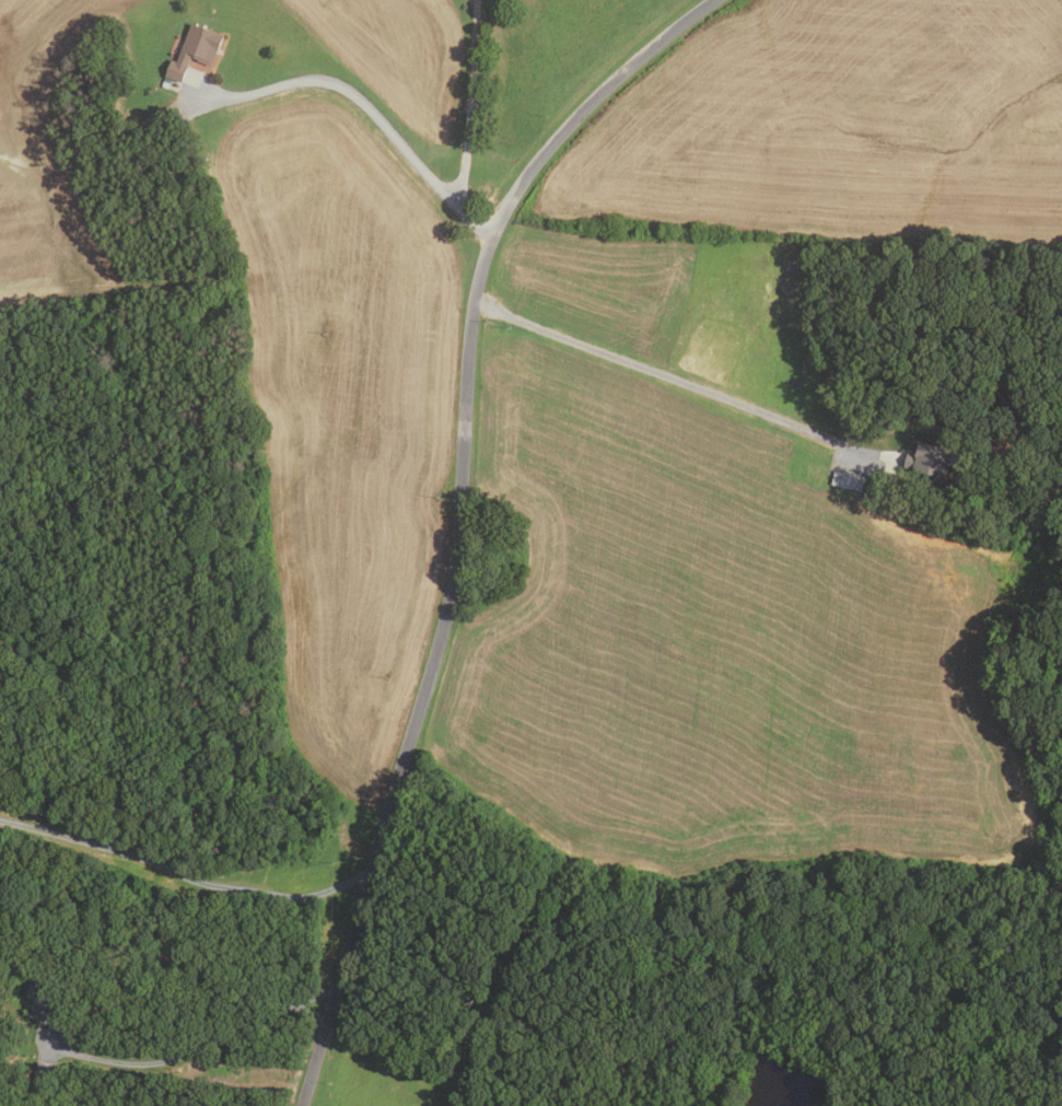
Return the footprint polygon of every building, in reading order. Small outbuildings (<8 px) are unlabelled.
[(210,67),(189,58),(179,82),(164,75),(170,60),(175,62),(189,23),(222,36),(210,67)] [(153,136),(139,131),(142,119),(156,124),(153,136)] [(960,400),(953,396),(957,388),(965,393),(960,400)] [(944,478),(902,467),(906,454),(912,456),(915,443),(950,452),(944,478)] [(861,491),(830,485),(833,471),(864,477),(861,491)]
